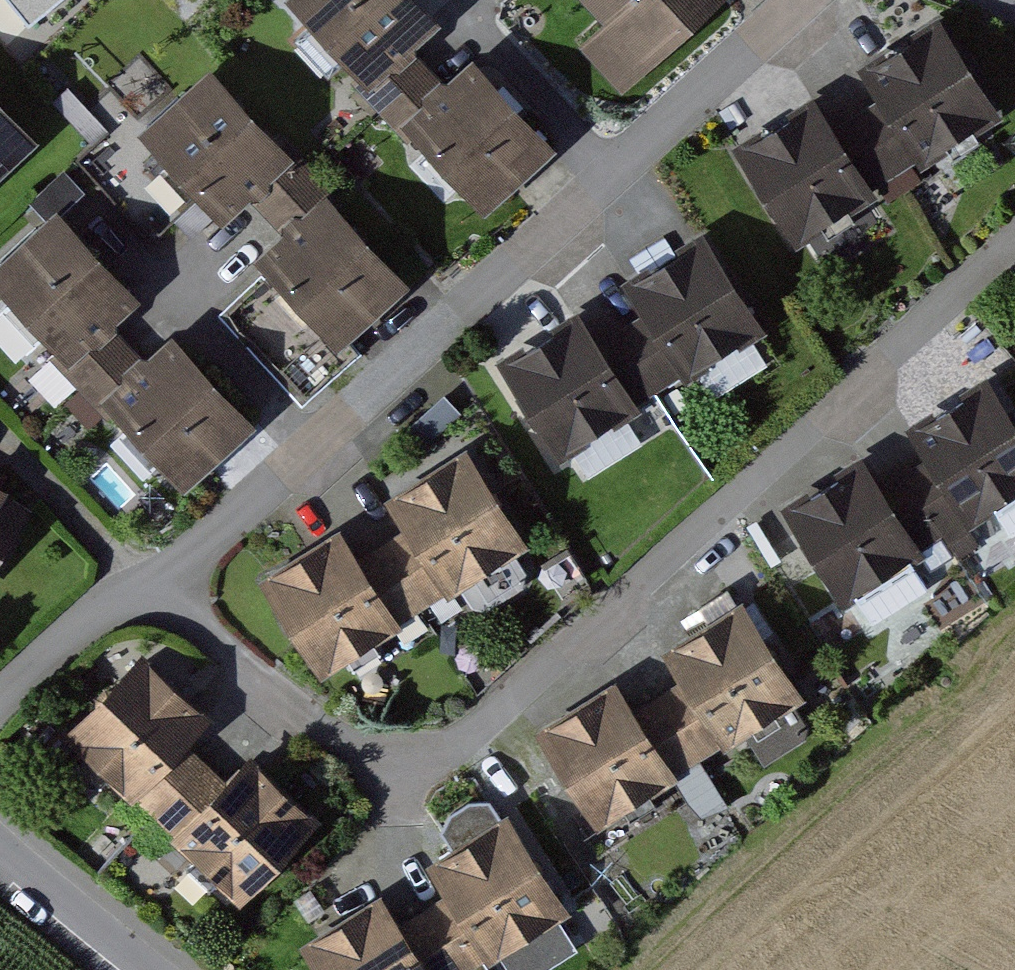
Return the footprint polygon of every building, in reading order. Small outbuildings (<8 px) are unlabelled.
[(444,21),(425,0),(304,0),(294,9),(389,111),(442,61),(423,40),(444,21)] [(620,22),(600,40),(644,87),(737,0),(599,0),(620,22)] [(879,80),(892,102),(869,116),(913,188),(1014,126),(1014,114),(963,29),(879,80)] [(558,143),(483,62),(462,82),(442,61),(389,111),(484,213),(558,143)] [(157,136),(232,217),(253,198),(272,218),(326,169),(232,67),(157,136)] [(40,147),(0,104),(0,184),(40,147)] [(849,128),(835,106),(751,157),(808,251),(913,188),(869,116),(849,128)] [(292,239),(271,259),(346,340),(421,270),(326,169),(272,218),(292,239)] [(139,295),(64,214),(0,273),(0,295),(84,385),(137,335),(118,315),(139,295)] [(721,237),(637,288),(650,310),(627,324),(671,396),(778,331),(721,237)] [(606,336),(593,314),(509,365),(566,459),(671,396),(627,324),(606,336)] [(253,418),(178,337),(157,356),(137,335),(84,385),(178,487),(253,418)] [(928,429),(942,451),(919,465),(964,536),(1014,504),(1014,382),(1011,377),(928,429)] [(487,454),(403,505),(416,526),(393,540),(437,612),(544,548),(487,454)] [(899,478),(885,456),(801,509),(860,602),(964,536),(919,465),(899,478)] [(34,514),(0,495),(0,573),(34,514)] [(373,553),(359,531),(275,582),(332,676),(437,612),(393,540),(373,553)] [(762,607),(678,659),(692,681),(669,695),(714,767),(821,700),(762,607)] [(206,745),(224,727),(153,658),(76,736),(164,822),(224,762),(206,745)] [(649,708),(635,686),(552,739),(610,832),(714,767),(669,695),(649,708)] [(331,831),(260,762),(243,780),(224,762),(164,822),(254,910),(331,831)] [(443,870),(456,891),(434,905),(475,969),(490,969),(585,910),(526,817),(443,870)] [(400,897),(316,949),(329,969),(475,969),(434,905),(413,918),(400,897)]
